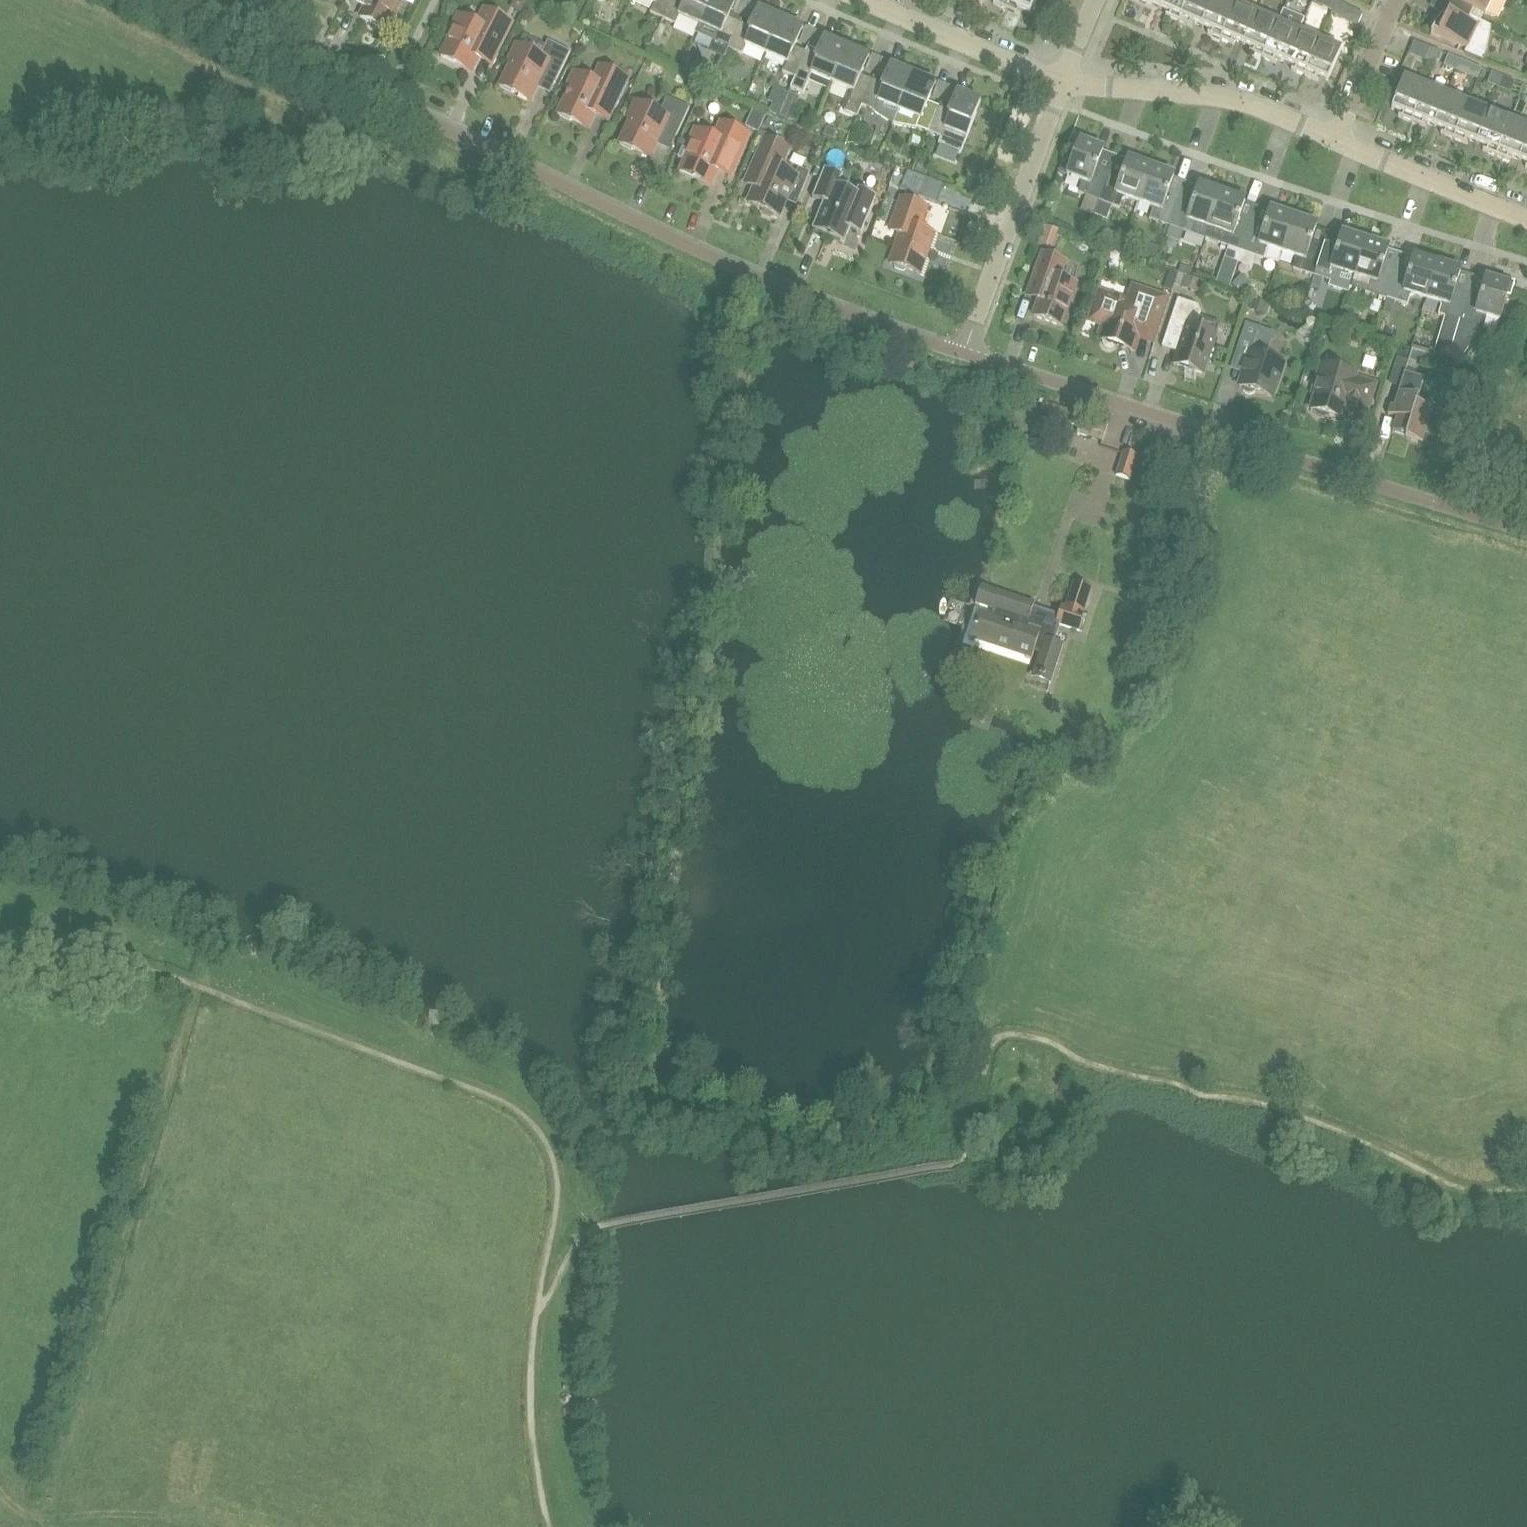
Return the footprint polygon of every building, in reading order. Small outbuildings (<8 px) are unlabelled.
[(353,2),(365,8),(360,17),(385,30),(400,0),(354,0),(353,2)] [(672,0),(646,0),(654,4),(650,12),(663,18),(672,0)] [(711,0),(672,0),(663,18),(676,24),(679,15),(700,25),(711,0)] [(729,48),(740,23),(729,18),(737,1),(736,0),(711,0),(700,25),(696,34),(716,43),(729,48)] [(1011,0),(995,0),(993,4),(1007,10),(1011,0)] [(1007,10),(1020,16),(1022,11),(1030,15),(1037,0),(1011,0),(1007,10)] [(1163,0),(1141,0),(1160,8),(1163,0)] [(1188,0),(1163,0),(1160,8),(1167,11),(1166,16),(1179,22),(1188,0)] [(1213,0),(1188,0),(1179,22),(1192,28),(1194,23),(1202,26),(1213,0)] [(1236,4),(1226,0),(1213,0),(1202,26),(1209,30),(1207,34),(1221,40),(1236,4)] [(1310,3),(1322,8),(1326,0),(1312,0),(1310,3)] [(1453,7),(1482,21),(1485,14),(1492,18),(1495,17),(1499,15),(1501,12),(1502,8),(1502,4),(1500,1),(1498,0),(1456,0),(1453,7)] [(1347,6),(1338,1),(1332,13),(1341,18),(1347,6)] [(1244,44),(1257,13),(1236,4),(1221,40),(1234,46),(1236,41),(1244,44)] [(1492,27),(1482,21),(1453,7),(1446,21),(1442,17),(1438,23),(1434,28),(1431,34),(1432,35),(1433,33),(1460,46),(1468,50),(1470,46),(1487,50),(1492,27)] [(766,54),(781,20),(759,11),(752,28),(740,23),(729,48),(742,54),(745,45),(766,54)] [(473,70),(486,44),(499,51),(513,23),(490,12),(483,27),(459,15),(451,31),(452,36),(441,57),(454,64),(457,63),(473,70)] [(1263,58),(1278,22),(1257,13),(1244,44),(1251,48),(1249,52),(1263,58)] [(795,77),(806,52),(795,47),(803,30),(781,20),(766,54),(786,63),(782,72),(795,77)] [(1285,62),(1299,31),(1278,22),(1263,58),(1276,64),(1278,59),(1285,62)] [(1304,76),(1320,41),(1299,31),(1285,62),(1293,66),(1291,70),(1304,76)] [(832,83),(847,48),(825,39),(821,49),(810,44),(806,52),(795,77),(790,88),(803,94),(812,74),(832,83)] [(541,56),(520,46),(517,44),(509,60),(510,65),(500,87),(512,93),(516,92),(531,100),(544,74),(557,80),(571,52),(548,41),(546,45),(541,56)] [(1320,41),(1304,76),(1318,82),(1320,77),(1328,81),(1341,50),(1320,41)] [(664,53),(651,47),(646,56),(660,62),(664,53)] [(857,117),(862,106),(873,80),(861,75),(869,58),(847,48),(832,83),(853,91),(844,111),(857,117)] [(1440,52),(1430,48),(1425,60),(1435,64),(1440,52)] [(1449,55),(1445,66),(1457,70),(1461,60),(1449,55)] [(1461,60),(1457,70),(1468,75),(1472,65),(1461,60)] [(681,72),(689,76),(692,68),(685,64),(681,72)] [(892,127),(913,76),(891,67),(884,85),(873,80),(862,106),(874,110),(893,123),(892,127)] [(589,128),(595,116),(608,122),(628,79),(606,68),(598,84),(574,72),(566,88),(568,93),(558,115),(570,121),(573,120),(589,128)] [(1492,73),(1488,83),(1499,88),(1504,77),(1492,73)] [(727,78),(717,76),(714,85),(725,88),(727,78)] [(929,133),(939,107),(928,103),(935,85),(913,76),(892,127),(893,128),(894,124),(917,128),(929,133)] [(1504,77),(1499,88),(1511,92),(1515,82),(1504,77)] [(1412,122),(1426,87),(1404,78),(1392,109),(1400,112),(1398,117),(1412,122)] [(1435,126),(1447,95),(1426,87),(1412,122),(1425,128),(1427,123),(1435,126)] [(938,144),(961,153),(981,103),(958,94),(951,112),(939,107),(929,133),(941,138),(938,144)] [(1454,139),(1468,103),(1447,95),(1435,126),(1442,129),(1440,134),(1454,139)] [(660,112),(635,101),(628,118),(630,122),(619,145),(632,150),(635,149),(651,157),(663,130),(677,136),(690,108),(667,97),(660,112)] [(1477,143),(1490,112),(1468,103),(1454,139),(1468,145),(1469,140),(1477,143)] [(790,122),(793,113),(782,109),(779,117),(790,122)] [(1496,156),(1511,120),(1490,112),(1477,143),(1485,146),(1483,151),(1496,156)] [(690,150),(680,172),(693,178),(696,177),(712,184),(717,172),(731,178),(737,163),(750,135),(727,125),(719,122),(717,120),(710,136),(695,129),(688,145),(690,150)] [(1526,141),(1526,127),(1511,120),(1496,156),(1510,162),(1512,157),(1519,160),(1526,141)] [(824,135),(833,139),(836,132),(827,128),(824,135)] [(1096,148),(1097,144),(1078,136),(1072,151),(1076,152),(1067,176),(1080,181),(1081,184),(1078,193),(1099,201),(1107,179),(1094,175),(1103,150),(1096,148)] [(784,147),(765,139),(745,184),(759,190),(753,205),(763,209),(764,214),(771,218),(776,215),(779,217),(793,185),(803,190),(810,173),(799,168),(796,176),(775,167),(784,147)] [(1119,184),(1107,179),(1099,201),(1112,205),(1120,208),(1123,200),(1126,198),(1139,202),(1153,164),(1137,159),(1136,162),(1128,160),(1119,184)] [(917,174),(928,179),(932,168),(921,163),(917,174)] [(1174,176),(1167,174),(1168,170),(1153,164),(1139,202),(1151,207),(1153,210),(1149,219),(1170,227),(1178,205),(1165,201),(1174,176)] [(823,203),(812,231),(845,244),(850,230),(861,234),(876,197),(858,190),(856,194),(839,187),(843,177),(825,169),(812,199),(823,203)] [(928,179),(917,174),(908,171),(900,189),(921,197),(928,179)] [(1178,205),(1170,227),(1206,239),(1223,189),(1208,184),(1207,188),(1199,185),(1191,210),(1178,205)] [(1245,201),(1238,199),(1239,195),(1223,189),(1206,239),(1242,252),(1249,230),(1237,226),(1245,201)] [(902,199),(890,231),(901,235),(890,264),(894,265),(895,268),(904,272),(907,269),(920,274),(934,234),(920,229),(927,208),(902,199)] [(1282,253),(1295,214),(1279,209),(1278,212),(1270,210),(1262,234),(1249,230),(1242,252),(1263,259),(1266,250),(1269,248),(1282,253)] [(1317,225),(1309,223),(1310,219),(1295,214),(1282,253),(1294,257),(1296,260),(1293,269),(1314,276),(1321,254),(1309,250),(1317,225)] [(1052,248),(1058,231),(1042,226),(1036,243),(1052,248)] [(1354,276),(1367,237),(1351,232),(1350,236),(1342,234),(1334,259),(1321,254),(1314,276),(1335,283),(1338,274),(1341,272),(1354,276)] [(1389,249),(1381,246),(1382,242),(1367,237),(1354,276),(1367,280),(1368,283),(1366,292),(1387,299),(1394,278),(1381,273),(1389,249)] [(1043,254),(1035,277),(1028,297),(1039,301),(1034,317),(1061,327),(1076,285),(1059,279),(1065,262),(1043,254)] [(1426,299),(1439,260),(1423,255),(1422,259),(1414,257),(1406,282),(1394,278),(1387,299),(1408,306),(1411,297),(1414,295),(1426,299)] [(1461,271),(1453,269),(1454,265),(1439,260),(1426,299),(1439,303),(1441,306),(1438,315),(1445,317),(1434,356),(1448,360),(1453,343),(1459,321),(1466,300),(1453,296),(1461,271)] [(1201,282),(1186,276),(1182,286),(1198,292),(1201,282)] [(1250,284),(1242,276),(1233,285),(1242,293),(1250,284)] [(1323,279),(1314,276),(1310,288),(1319,290),(1323,279)] [(1486,278),(1479,303),(1466,300),(1459,321),(1453,343),(1448,360),(1459,363),(1481,328),(1483,319),(1487,317),(1500,321),(1507,297),(1511,298),(1515,283),(1495,277),(1494,281),(1486,278)] [(1129,304),(1115,299),(1100,294),(1091,320),(1105,325),(1099,340),(1103,342),(1103,343),(1103,344),(1104,345),(1105,346),(1106,347),(1107,348),(1108,349),(1109,349),(1111,348),(1112,348),(1113,347),(1114,346),(1115,346),(1133,351),(1138,336),(1151,340),(1165,299),(1134,289),(1129,304)] [(1196,327),(1199,316),(1201,313),(1197,305),(1178,299),(1165,338),(1178,343),(1180,347),(1174,365),(1203,375),(1207,362),(1211,363),(1216,350),(1212,348),(1217,334),(1196,327)] [(1268,316),(1271,305),(1253,299),(1249,310),(1268,316)] [(1395,302),(1387,299),(1383,312),(1391,315),(1395,302)] [(1382,304),(1373,301),(1370,312),(1378,315),(1382,304)] [(1255,345),(1259,333),(1261,328),(1246,323),(1236,352),(1250,356),(1239,387),(1243,388),(1244,391),(1245,393),(1248,394),(1251,395),(1253,394),(1256,392),(1272,398),(1283,364),(1266,358),(1268,350),(1255,345)] [(1409,361),(1428,366),(1431,356),(1412,350),(1409,361)] [(1319,383),(1311,410),(1314,411),(1316,414),(1319,417),(1323,418),(1326,418),(1330,416),(1342,419),(1346,404),(1367,411),(1375,385),(1354,378),(1355,375),(1322,365),(1317,382),(1319,383)] [(1424,380),(1405,374),(1394,407),(1390,406),(1387,415),(1396,418),(1392,433),(1411,439),(1413,432),(1436,439),(1443,414),(1431,410),(1433,403),(1418,398),(1424,380)] [(1073,413),(1069,423),(1080,426),(1078,433),(1103,441),(1108,424),(1073,413)] [(1137,456),(1124,452),(1117,475),(1130,480),(1137,456)] [(1074,583),(1066,607),(1062,606),(1059,615),(1056,623),(1060,625),(1081,632),(1087,614),(1083,613),(1091,588),(1074,583)] [(1049,684),(1047,691),(1049,692),(1064,645),(1054,642),(1060,625),(1056,623),(1059,615),(1034,607),(1035,603),(981,586),(981,587),(995,591),(989,608),(994,610),(992,615),(978,611),(978,612),(982,613),(978,624),(977,623),(975,628),(977,629),(974,636),(1032,655),(1032,656),(1033,656),(1034,653),(1040,655),(1038,661),(1037,660),(1035,667),(1036,667),(1034,673),(1040,675),(1040,677),(1045,678),(1046,677),(1051,679),(1049,684)]
